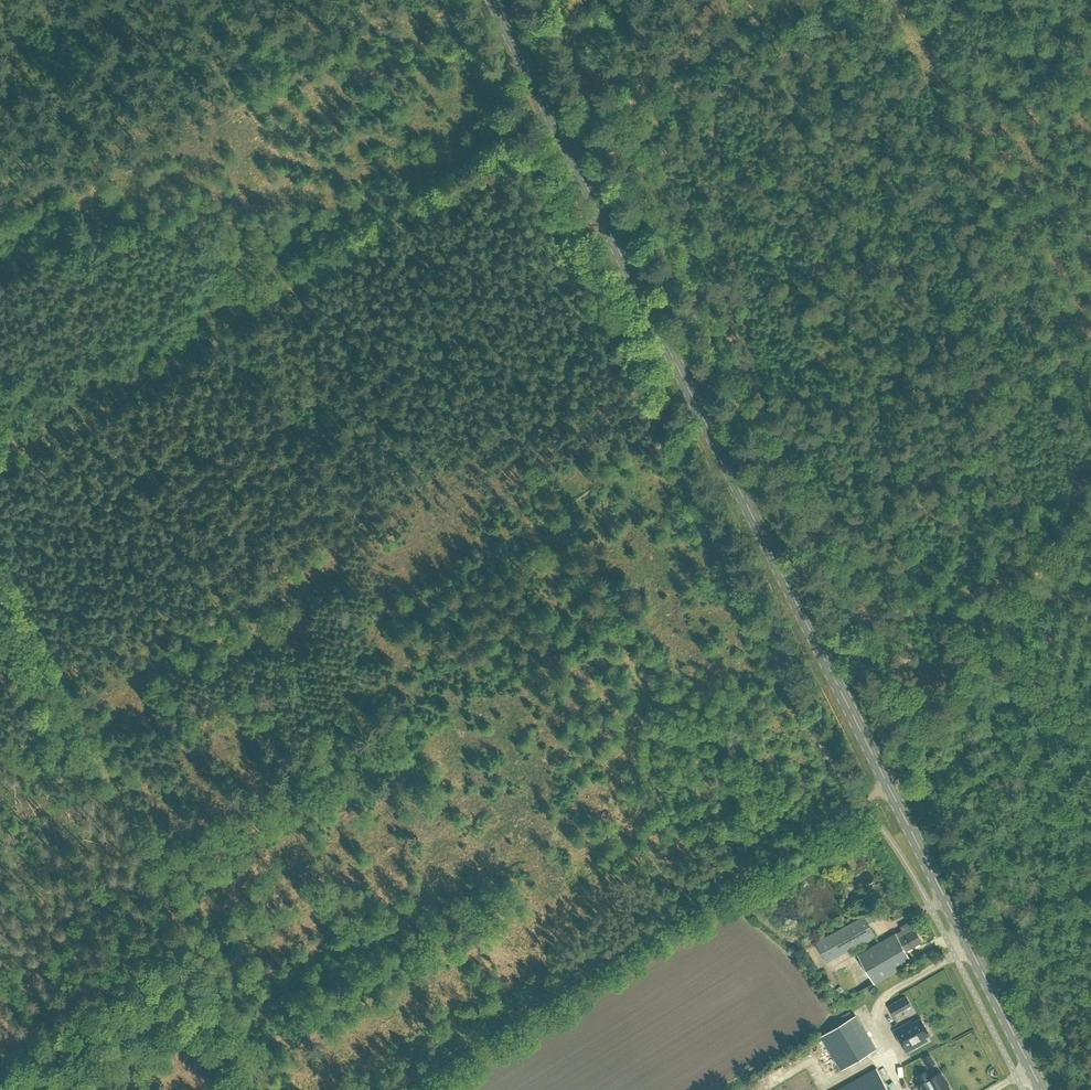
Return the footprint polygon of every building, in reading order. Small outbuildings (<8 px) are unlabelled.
[(857,893),(851,895),(850,901),(854,904),(860,903),(861,897),(857,893)] [(864,917),(868,924),(873,921),(870,914),(864,917)] [(875,937),(864,917),(816,942),(827,962),(875,937)] [(922,942),(910,922),(901,927),(903,930),(851,958),(854,963),(845,968),(845,967),(837,971),(851,996),(912,962),(906,951),(922,942)] [(888,1005),(892,1013),(898,1010),(894,1002),(888,1005)] [(821,1037),(840,1069),(876,1048),(856,1015),(821,1037)] [(912,1023),(911,1021),(894,1030),(906,1053),(928,1040),(926,1037),(930,1034),(921,1018),(912,1023)] [(811,1050),(814,1056),(823,1050),(820,1045),(811,1050)] [(876,1068),(837,1089),(889,1089),(876,1068)] [(943,1072),(934,1076),(930,1069),(916,1077),(919,1083),(916,1084),(919,1089),(952,1089),(943,1072)]
